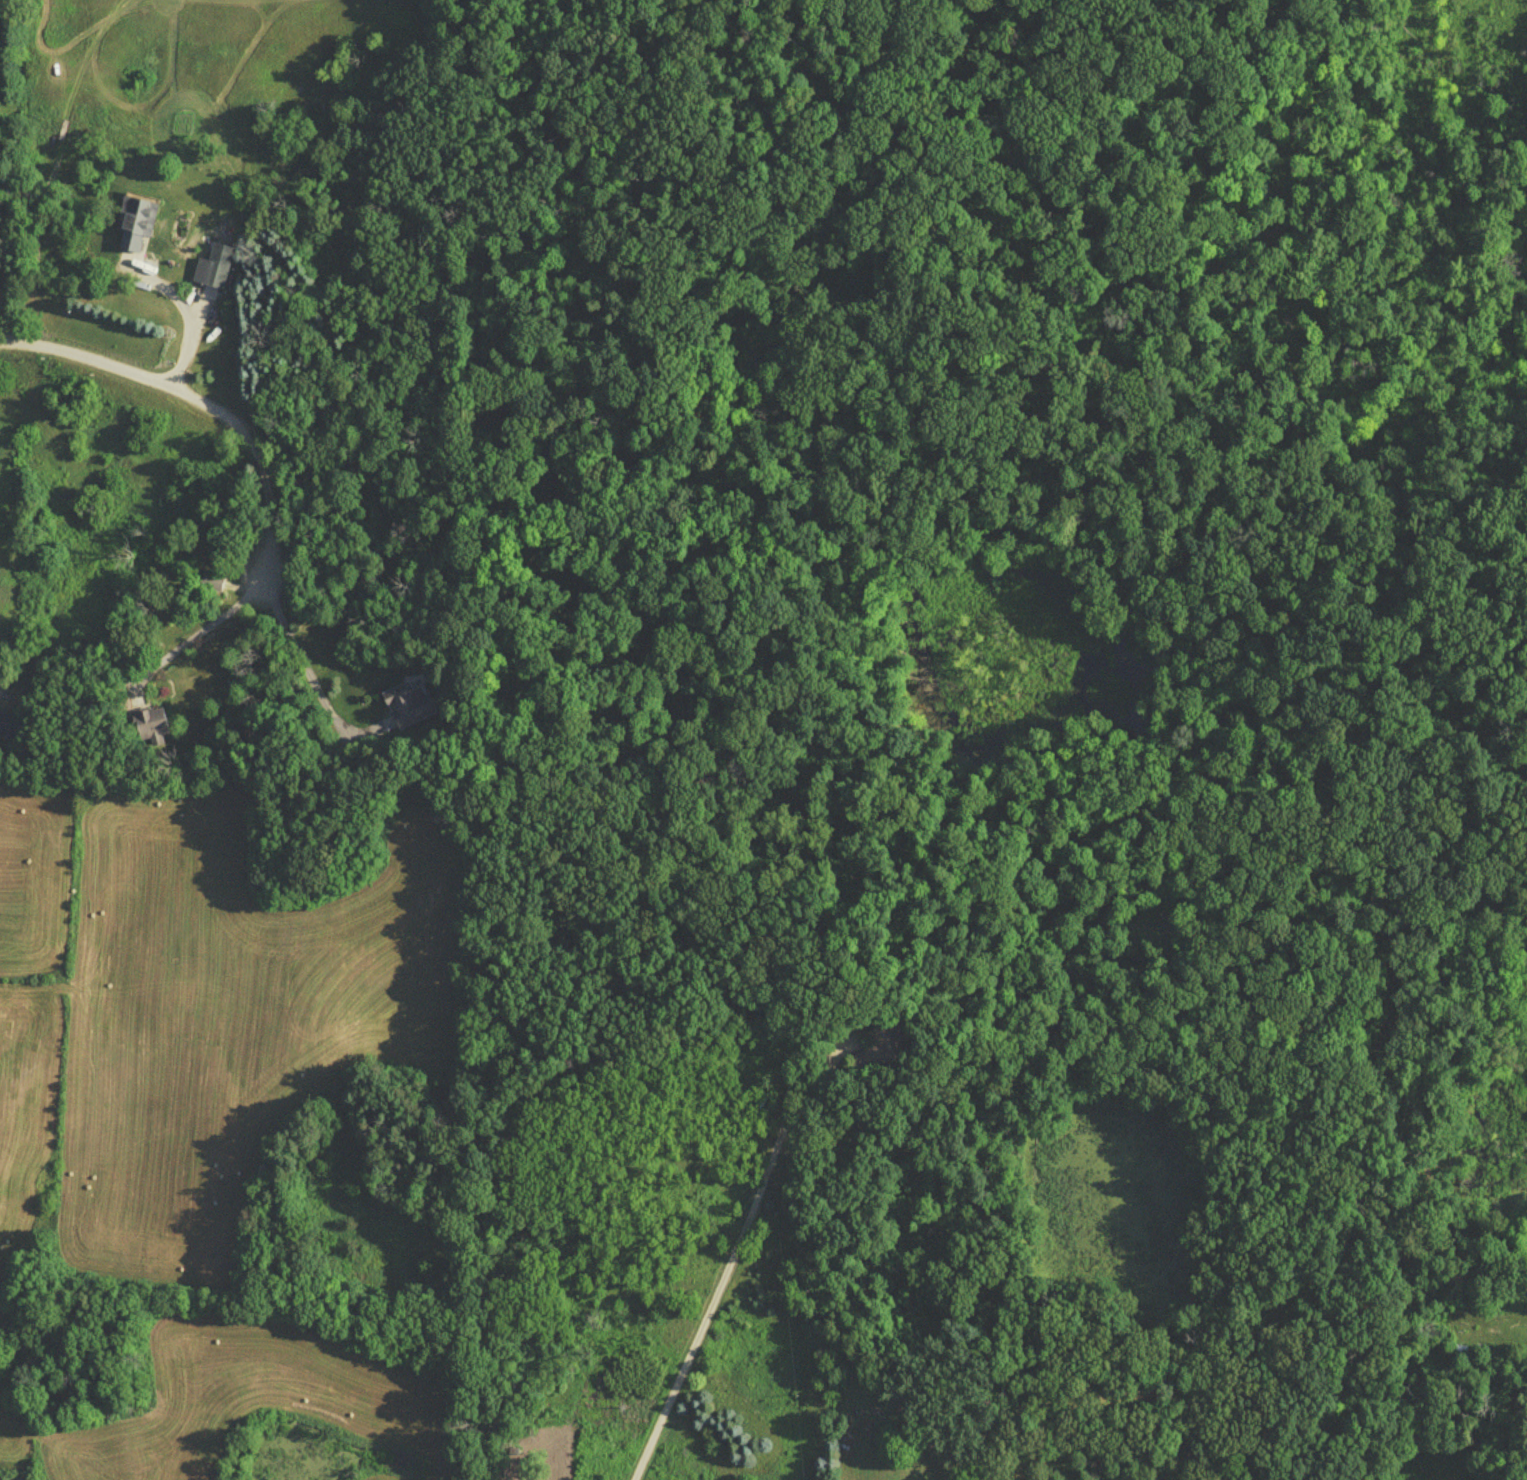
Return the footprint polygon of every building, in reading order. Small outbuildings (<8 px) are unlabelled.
[(157,205),(122,199),(115,234),(125,236),(121,254),(139,258),(142,241),(149,243),(157,205)] [(197,261),(191,286),(225,294),(235,252),(211,246),(207,264),(197,261)] [(219,599),(224,577),(203,572),(198,594),(219,599)] [(399,735),(437,719),(425,691),(416,695),(412,684),(382,697),(399,735)] [(165,737),(164,713),(133,715),(134,744),(150,743),(150,750),(162,749),(162,737),(165,737)]
